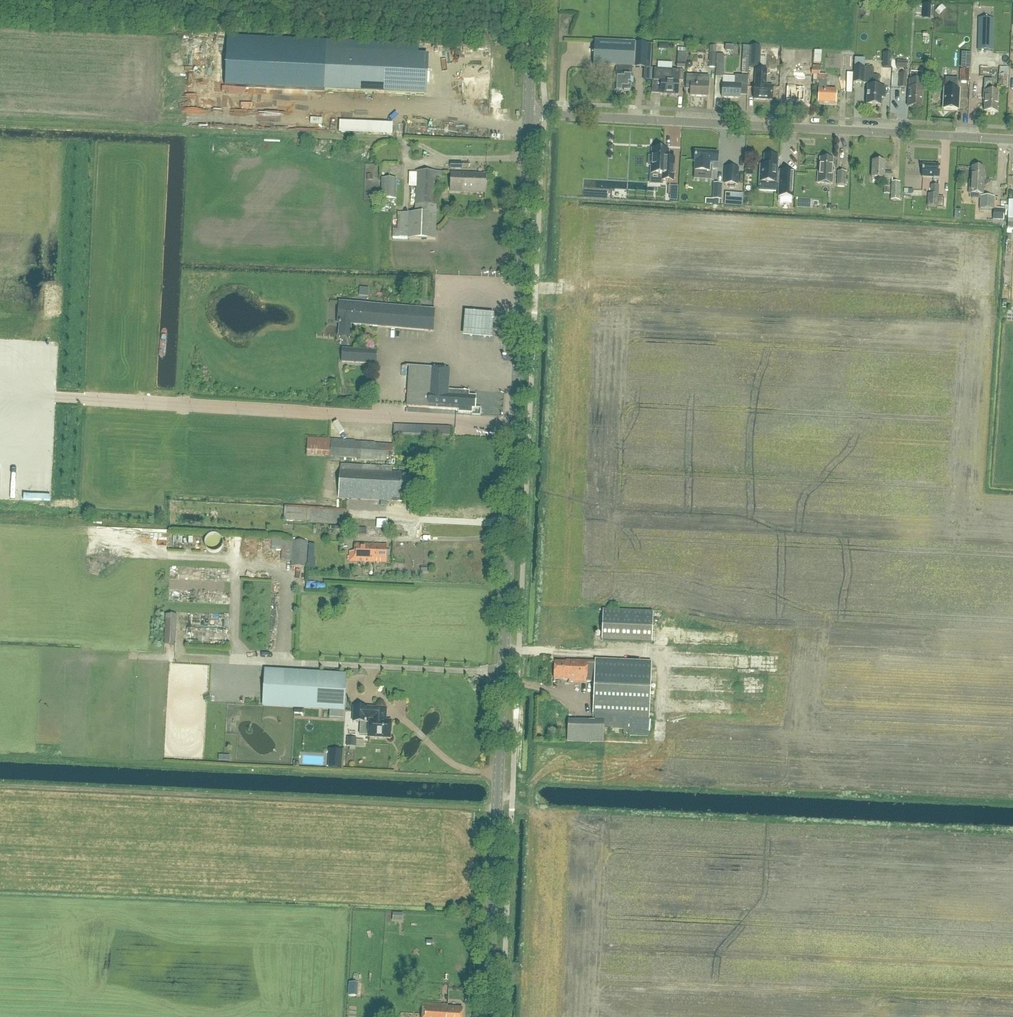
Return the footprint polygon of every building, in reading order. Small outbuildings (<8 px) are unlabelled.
[(916,5),(916,8),(916,14),(923,15),(923,14),(925,14),(925,8),(924,8),(924,6),(916,5)] [(977,19),(977,51),(992,51),(993,20),(977,19)] [(327,42),(226,37),(224,87),(426,97),(427,56),(326,52),(327,42)] [(634,43),(594,41),(593,66),(615,67),(615,74),(614,74),(613,93),(623,93),(623,91),(630,92),(631,77),(631,68),(652,69),(653,44),(634,44),(634,43)] [(677,49),(676,69),(685,69),(686,44),(681,44),(681,49),(677,49)] [(720,47),(717,47),(715,78),(722,78),(723,56),(720,56),(720,47)] [(743,47),(741,74),(748,75),(750,48),(743,47)] [(750,47),(749,67),(760,68),(761,47),(750,47)] [(670,81),(660,81),(661,67),(662,67),(663,49),(654,48),(653,74),(654,74),(653,84),(660,85),(660,95),(677,96),(679,71),(671,71),(670,81)] [(843,69),(853,69),(854,58),(844,58),(843,69)] [(838,59),(829,61),(831,70),(841,68),(838,59)] [(466,68),(474,69),(475,60),(467,60),(466,68)] [(884,89),(881,88),(877,88),(877,77),(869,77),(870,68),(865,68),(854,68),(853,84),(869,84),(868,88),(867,88),(866,106),(880,107),(880,96),(884,96),(884,89)] [(998,76),(1008,76),(1008,68),(998,68),(998,76)] [(899,70),(899,74),(898,89),(906,89),(906,75),(907,70),(899,70)] [(960,70),(959,83),(968,83),(969,71),(960,70)] [(762,86),(762,78),(763,71),(755,71),(755,78),(754,100),(771,101),(772,87),(762,86)] [(796,80),(796,88),(786,88),(786,101),(803,102),(804,84),(811,85),(811,76),(804,75),(804,81),(796,80)] [(686,76),(685,83),(685,90),(689,90),(689,97),(707,98),(708,77),(686,76)] [(735,76),(735,85),(722,84),(721,98),(739,99),(740,86),(747,86),(747,77),(735,76)] [(826,82),(826,77),(813,76),(813,85),(818,85),(818,89),(817,103),(835,104),(836,90),(826,90),(826,82)] [(1007,76),(998,76),(997,89),(1006,90),(1007,76)] [(957,91),(957,81),(949,80),(948,91),(944,90),(943,110),(957,111),(958,91),(957,91)] [(998,93),(991,93),(992,81),(983,80),(982,101),(984,101),(983,113),(997,113),(998,93)] [(921,82),(915,81),(914,89),(908,89),(907,108),(920,109),(921,90),(921,82)] [(962,84),(962,98),(971,98),(971,84),(962,84)] [(444,128),(445,121),(422,118),(421,125),(444,128)] [(668,163),(668,151),(664,151),(664,148),(656,148),(656,150),(652,150),(651,158),(649,158),(648,166),(651,166),(650,175),(662,175),(662,181),(673,182),(674,163),(668,163)] [(717,170),(718,154),(694,152),(694,163),(694,172),(711,173),(711,169),(717,170)] [(760,166),(759,183),(776,184),(776,179),(777,157),(764,157),(764,167),(760,166)] [(831,184),(832,168),(831,168),(831,160),(828,160),(828,159),(823,158),(823,160),(820,160),(819,173),(818,173),(817,183),(831,184)] [(891,180),(892,174),(884,173),(884,163),(871,162),(871,179),(884,180),(884,179),(891,180)] [(938,182),(939,166),(922,165),(921,178),(933,179),(933,181),(938,182)] [(738,169),(725,168),(724,185),(737,185),(738,169)] [(968,194),(982,195),(983,176),(983,169),(971,168),(970,181),(968,181),(968,194)] [(415,214),(408,214),(397,213),(397,229),(393,229),(393,239),(435,240),(437,180),(441,180),(442,173),(416,172),(415,214)] [(779,179),(776,179),(776,184),(779,184),(778,198),(793,199),(794,173),(780,172),(779,179)] [(485,174),(453,173),(452,193),(485,194),(485,174)] [(836,187),(844,187),(845,173),(837,173),(836,187)] [(381,179),(381,199),(396,200),(396,179),(381,179)] [(891,183),(890,201),(899,202),(899,183),(891,183)] [(721,201),(722,185),(713,184),(712,200),(721,201)] [(677,200),(678,185),(668,185),(667,195),(669,195),(669,199),(677,200)] [(927,194),(926,207),(936,207),(936,209),(943,209),(943,198),(937,198),(938,187),(930,186),(929,194),(927,194)] [(726,203),(742,204),(743,192),(727,191),(726,203)] [(993,210),(993,198),(979,197),(979,209),(993,210)] [(432,332),(434,311),(339,303),(337,324),(339,325),(338,338),(350,339),(351,326),(432,332)] [(465,314),(463,338),(493,340),(494,316),(465,314)] [(342,348),(342,362),(377,364),(378,350),(342,348)] [(467,395),(448,393),(449,370),(409,367),(406,407),(428,409),(458,411),(458,414),(472,415),(472,409),(475,410),(476,398),(467,397),(467,395)] [(393,425),(393,435),(449,437),(449,427),(393,425)] [(328,458),(360,459),(360,461),(386,462),(386,458),(392,458),(393,442),(375,441),(375,443),(355,442),(355,441),(328,439),(307,438),(306,456),(328,458)] [(340,465),(338,499),(404,503),(405,498),(408,498),(409,478),(406,478),(406,474),(391,473),(391,468),(340,465)] [(297,507),(285,506),(284,518),(287,518),(287,522),(351,525),(352,520),(346,519),(346,510),(321,509),(308,508),(297,507)] [(210,550),(224,540),(216,528),(202,538),(210,550)] [(308,543),(293,542),(283,541),(283,539),(272,538),(271,551),(282,551),(281,562),(291,563),(291,567),(306,568),(308,543)] [(386,546),(355,544),(354,562),(385,563),(386,546)] [(219,592),(219,605),(231,604),(231,592),(219,592)] [(651,643),(653,613),(603,611),(602,641),(651,643)] [(226,640),(226,627),(188,627),(188,640),(226,640)] [(566,663),(554,663),(554,680),(569,680),(569,682),(594,684),(593,717),(604,717),(604,730),(629,731),(630,719),(648,719),(651,663),(595,661),(595,662),(576,662),(566,662),(566,663)] [(265,671),(263,706),(344,711),(346,676),(265,671)] [(390,739),(391,722),(385,721),(386,709),(354,707),(353,722),(360,723),(359,736),(368,736),(368,737),(390,739)] [(603,722),(568,721),(567,742),(603,743),(603,722)] [(462,1008),(447,1007),(447,1005),(423,1004),(422,1016),(461,1016),(462,1008)]
